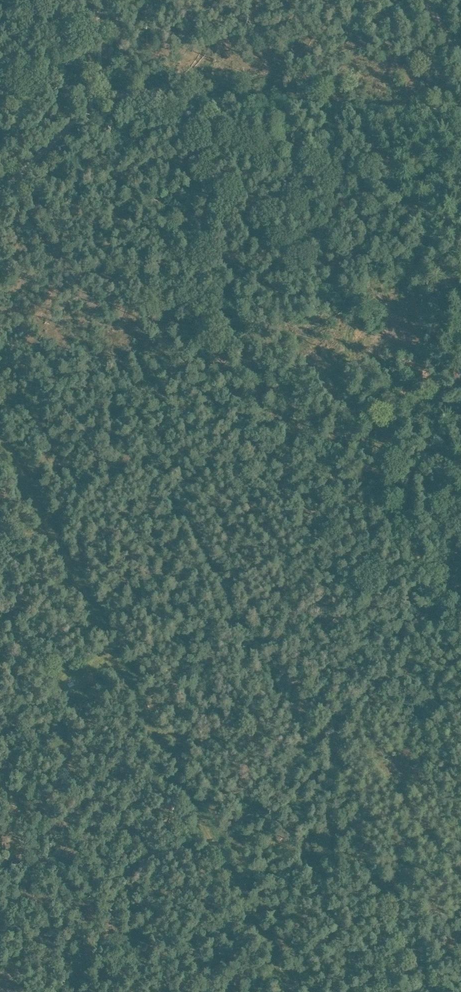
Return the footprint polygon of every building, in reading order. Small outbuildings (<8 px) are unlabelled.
[(376,432),(372,429),(368,435),(372,438),(376,432)]
